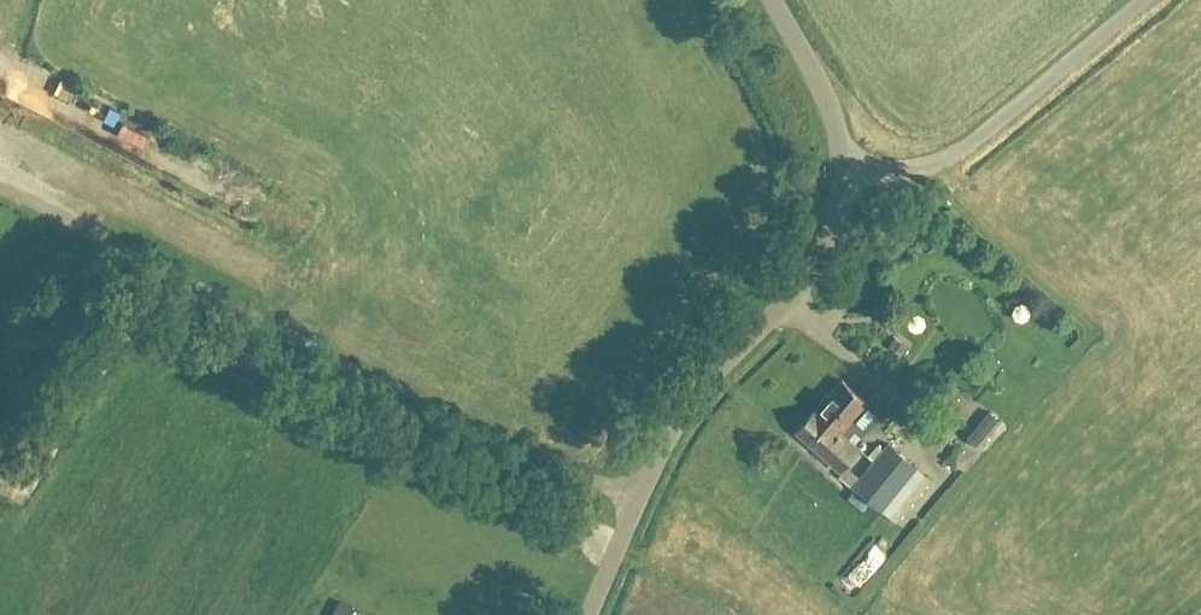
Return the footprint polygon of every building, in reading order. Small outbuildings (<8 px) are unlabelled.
[(1051,308),(1037,323),(1064,346),(1077,330),(1051,308)] [(842,472),(846,467),(861,450),(849,439),(850,439),(843,433),(869,403),(843,381),(831,395),(827,396),(821,403),(821,407),(817,411),(817,410),(797,433),(830,462),(830,461),(842,472)] [(1007,426),(994,415),(972,442),(979,448),(994,430),(1000,434),(1007,426)] [(932,480),(928,477),(918,470),(919,468),(888,443),(860,478),(846,467),(842,472),(839,475),(853,486),(852,487),(883,512),(897,523),(932,480)] [(363,614),(339,602),(332,614),(363,614)]
